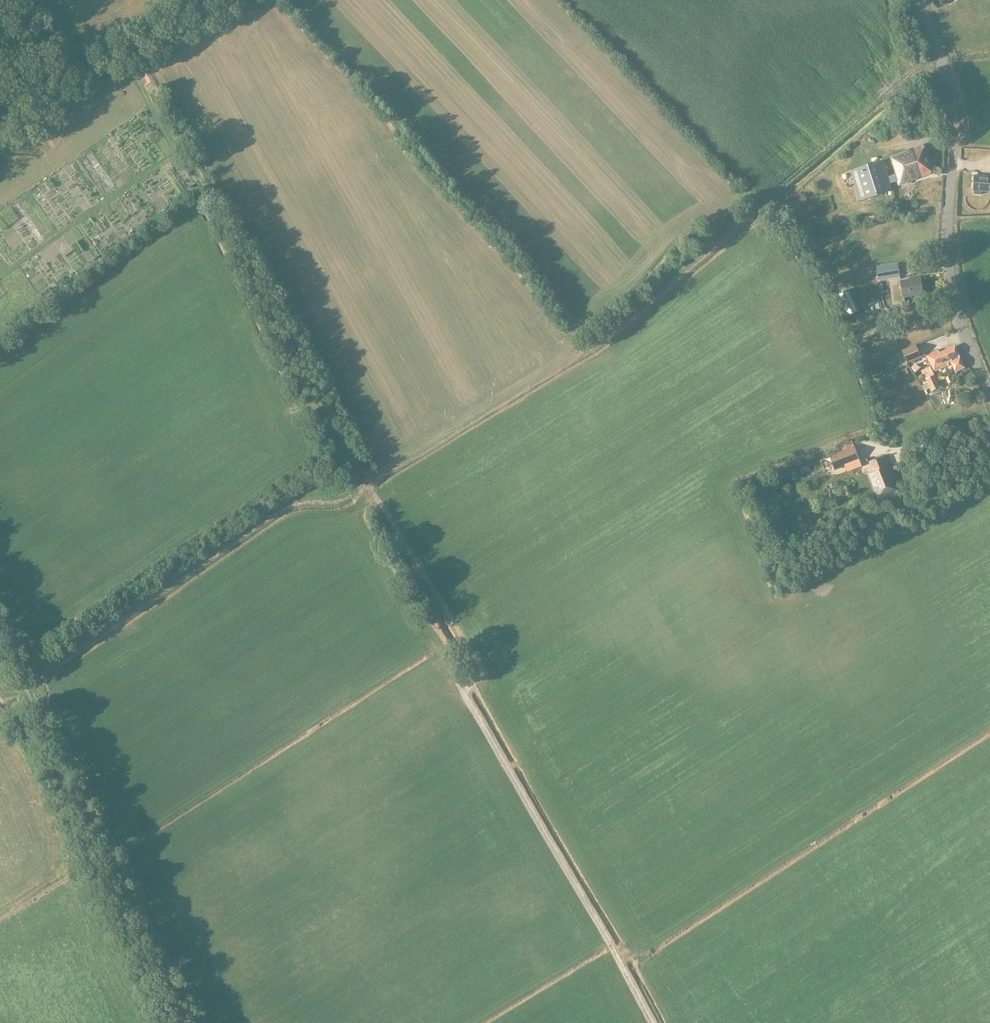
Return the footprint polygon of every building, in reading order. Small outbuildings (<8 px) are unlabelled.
[(888,177),(882,160),(849,171),(859,201),(892,190),(890,183),(897,181),(899,185),(931,173),(922,147),(889,158),(895,174),(888,177)] [(974,176),(973,190),(974,190),(973,194),(980,195),(980,190),(989,191),(989,177),(974,176)] [(876,267),(877,279),(899,275),(897,264),(876,267)] [(901,285),(891,287),(893,303),(904,301),(903,297),(916,295),(917,296),(920,296),(921,294),(922,294),(920,278),(900,281),(901,285)] [(920,358),(917,351),(915,344),(902,350),(904,356),(907,364),(920,358)] [(964,368),(959,358),(960,357),(955,346),(939,353),(938,350),(926,355),(934,372),(948,365),(947,363),(949,362),(949,364),(951,363),(955,372),(964,368)] [(934,375),(933,375),(929,366),(920,370),(924,379),(926,382),(921,385),(923,391),(928,388),(930,392),(940,387),(934,375)] [(853,446),(829,456),(834,470),(859,460),(853,446)] [(885,455),(869,462),(872,472),(869,473),(878,497),(896,491),(888,470),(890,469),(885,455)]
